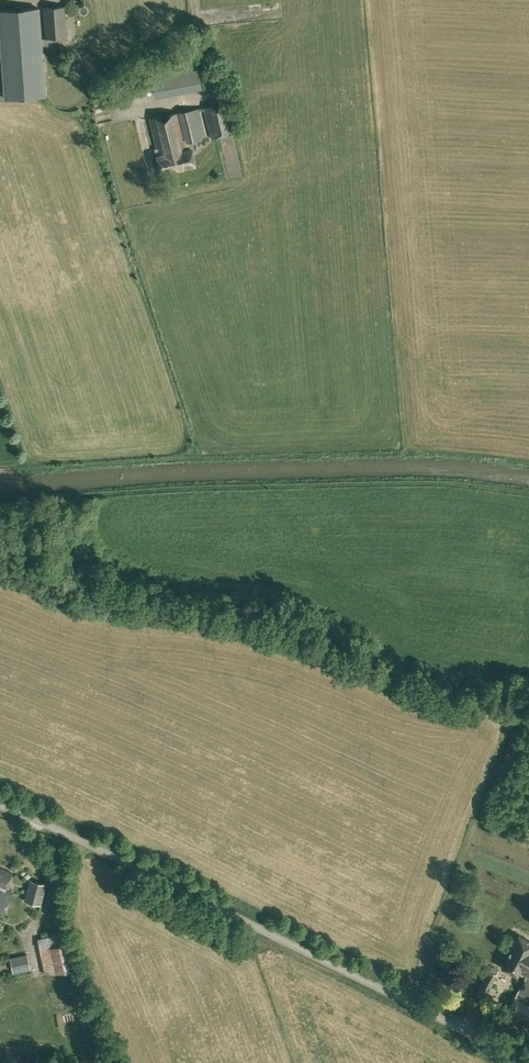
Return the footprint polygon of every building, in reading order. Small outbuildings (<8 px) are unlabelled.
[(43,6),(45,37),(67,36),(65,5),(43,6)] [(4,99),(46,96),(39,7),(0,10),(0,40),(4,99)] [(198,58),(151,66),(156,94),(202,86),(198,58)] [(204,107),(211,137),(235,131),(228,101),(204,107)] [(156,155),(160,173),(196,165),(192,147),(193,146),(192,142),(206,138),(199,107),(177,112),(176,110),(149,118),(156,148),(155,148),(156,155)] [(3,916),(12,893),(5,891),(12,873),(0,868),(0,915),(3,916)] [(24,900),(41,904),(47,883),(30,878),(24,900)] [(37,938),(45,975),(74,969),(66,932),(37,938)] [(528,1027),(528,940),(518,934),(501,966),(518,975),(518,974),(525,977),(505,1014),(528,1027)] [(5,958),(9,974),(31,969),(27,953),(5,958)] [(477,993),(485,997),(498,970),(486,964),(479,977),(484,979),(477,993)] [(56,1002),(79,1000),(78,991),(55,994),(56,1002)]
